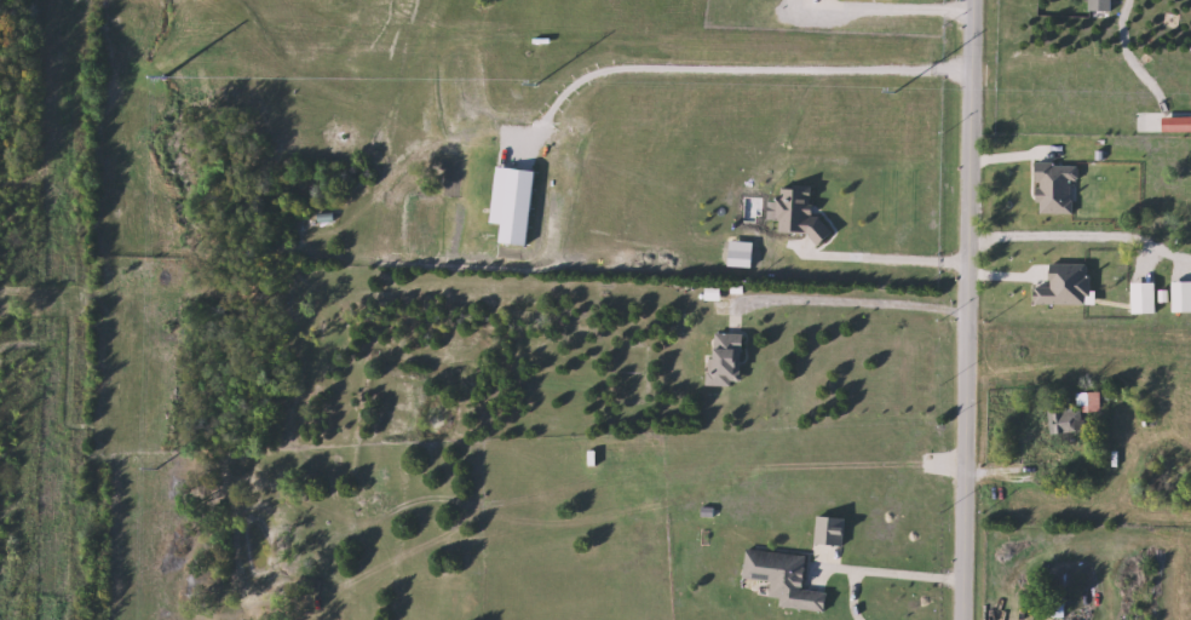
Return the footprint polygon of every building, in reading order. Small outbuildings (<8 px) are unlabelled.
[(1092,12),(1092,0),(1114,0),(1114,12),(1092,12)] [(743,386),(712,386),(713,333),(744,334),(743,386)] [(1078,409),(1077,390),(1100,390),(1101,408),(1084,409),(1084,432),(1051,434),(1051,409),(1078,409)] [(781,608),(782,598),(771,597),(772,581),(746,579),(748,550),(809,556),(805,590),(829,592),(827,612),(781,608)] [(1065,618),(1047,618),(1048,601),(1066,602),(1065,618)]
